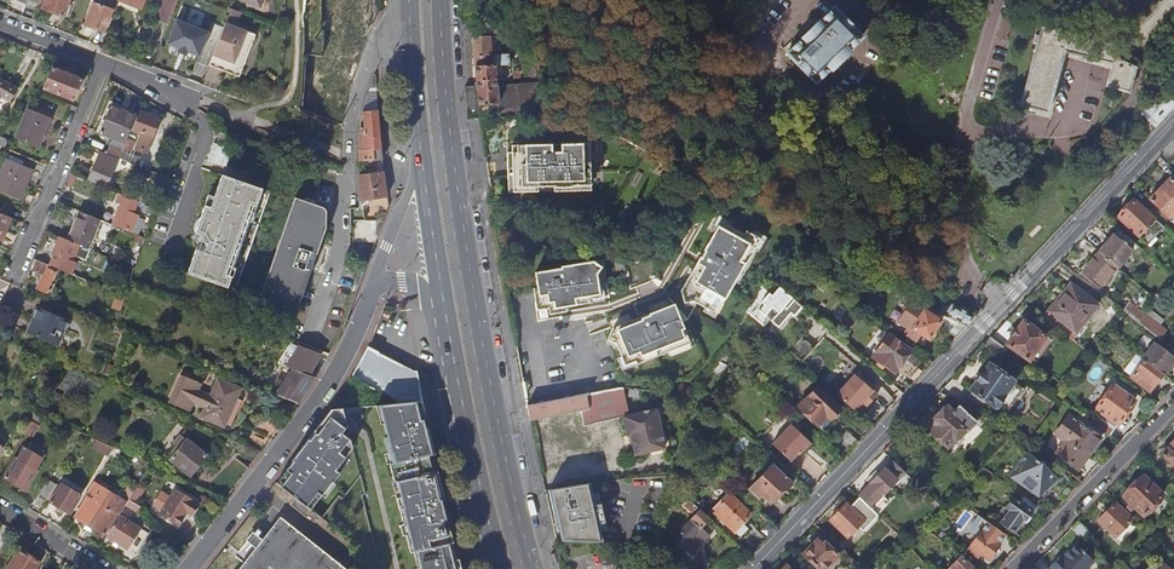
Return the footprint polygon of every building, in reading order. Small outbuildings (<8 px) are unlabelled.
[(62,17),(69,0),(44,0),(41,9),(62,17)] [(102,32),(111,10),(114,11),(118,0),(93,0),(84,25),(102,32)] [(118,0),(140,9),(143,0),(118,0)] [(169,23),(177,3),(168,0),(167,0),(160,19),(169,23)] [(1058,21),(1063,0),(1052,0),(1048,19),(1058,21)] [(236,23),(241,11),(232,8),(228,20),(236,23)] [(789,63),(806,81),(809,78),(815,83),(829,70),(830,70),(849,52),(848,50),(862,37),(856,31),(860,27),(842,10),(839,13),(833,8),(786,54),(792,60),(789,63)] [(507,10),(480,10),(480,34),(507,34),(507,10)] [(199,57),(209,32),(177,19),(167,44),(178,49),(177,52),(186,55),(187,52),(199,57)] [(216,49),(209,65),(219,69),(221,65),(240,73),(255,35),(226,23),(216,49)] [(1128,94),(1135,69),(1114,58),(1117,47),(1041,25),(1019,106),(1047,114),(1064,53),(1111,66),(1106,88),(1128,94)] [(491,54),(490,36),(475,35),(475,50),(476,81),(477,85),(479,117),(485,117),(533,117),(542,118),(535,38),(501,37),(502,44),(524,45),(526,72),(514,72),(514,79),(527,80),(527,85),(498,86),(497,79),(507,79),(510,76),(510,70),(505,70),(505,74),(497,74),(496,64),(509,64),(508,55),(491,54)] [(82,80),(52,67),(43,89),(73,101),(82,80)] [(7,105),(14,93),(0,85),(0,101),(7,105)] [(468,117),(479,117),(477,85),(465,86),(468,117)] [(125,144),(126,140),(136,116),(111,106),(99,133),(125,144)] [(17,138),(39,147),(51,119),(29,109),(17,138)] [(363,129),(359,129),(359,136),(357,162),(381,161),(381,156),(366,157),(366,150),(381,149),(378,110),(363,112),(363,129)] [(135,150),(146,154),(158,123),(149,120),(150,116),(140,113),(133,131),(140,134),(135,150)] [(216,140),(231,145),(233,138),(218,133),(216,140)] [(133,142),(126,140),(125,144),(122,151),(121,153),(125,154),(127,151),(129,153),(133,142)] [(517,153),(507,153),(508,186),(520,186),(521,191),(537,191),(537,185),(554,185),(554,186),(571,185),(571,189),(583,189),(582,183),(590,183),(589,150),(582,151),(581,143),(561,144),(561,151),(550,152),(550,144),(517,145),(517,153)] [(561,144),(550,144),(550,152),(561,151),(561,144)] [(108,146),(105,152),(119,158),(121,153),(122,151),(108,146)] [(107,186),(119,158),(105,152),(101,151),(89,179),(107,186)] [(18,200),(31,171),(8,160),(0,179),(0,192),(18,200)] [(133,172),(136,165),(126,161),(124,168),(133,172)] [(383,172),(357,176),(358,200),(386,195),(383,172)] [(271,193),(223,175),(216,195),(211,193),(193,242),(193,243),(193,244),(195,247),(197,248),(188,273),(221,285),(236,291),(271,193)] [(1171,180),(1160,191),(1173,204),(1173,183),(1171,180)] [(1173,213),(1173,204),(1160,191),(1150,201),(1155,206),(1150,212),(1163,225),(1173,213)] [(126,231),(138,200),(125,195),(121,194),(118,201),(122,203),(113,226),(126,231)] [(320,207),(295,198),(258,302),(292,314),(307,271),(304,269),(310,253),(316,255),(326,228),(325,212),(325,211),(324,211),(324,210),(323,209),(322,208),(321,208),(321,207),(320,207)] [(1117,217),(1137,237),(1153,220),(1133,200),(1117,217)] [(79,212),(67,239),(78,244),(88,248),(100,220),(79,212)] [(11,217),(0,213),(0,239),(2,240),(11,217)] [(355,220),(356,241),(377,240),(376,219),(355,220)] [(742,233),(718,220),(702,249),(703,249),(699,257),(701,258),(698,263),(695,262),(680,289),(681,293),(683,301),(691,298),(711,310),(717,300),(720,301),(740,266),(741,266),(757,237),(744,229),(742,233)] [(1172,233),(1165,227),(1161,231),(1173,244),(1173,235),(1172,233)] [(137,239),(126,234),(122,244),(133,249),(137,239)] [(1114,234),(1099,252),(1116,267),(1132,249),(1114,234)] [(72,261),(78,244),(67,239),(58,236),(52,252),(65,259),(64,263),(68,264),(70,260),(72,261)] [(1101,284),(1116,267),(1099,252),(1083,269),(1101,284)] [(45,253),(41,262),(47,264),(54,267),(58,259),(45,253)] [(45,268),(47,264),(41,262),(36,259),(33,270),(42,274),(36,288),(45,292),(54,272),(45,268)] [(599,296),(595,273),(601,267),(593,261),(561,267),(561,269),(535,273),(537,289),(534,289),(536,304),(564,299),(566,306),(590,302),(589,298),(599,296)] [(1052,313),(1069,327),(1076,332),(1098,306),(1071,283),(1049,310),(1052,313)] [(119,284),(116,293),(125,297),(128,287),(119,284)] [(801,306),(777,286),(770,294),(759,284),(744,310),(762,326),(768,319),(775,325),(787,311),(793,316),(801,306)] [(921,336),(929,340),(941,322),(925,311),(929,306),(914,298),(899,322),(909,328),(904,336),(916,343),(921,336)] [(1133,302),(1126,310),(1129,312),(1140,321),(1148,313),(1133,302)] [(688,340),(673,303),(648,313),(649,314),(641,317),(642,320),(635,323),(633,319),(613,327),(611,330),(608,338),(616,341),(625,363),(636,358),(637,361),(688,340)] [(954,306),(948,317),(966,327),(975,318),(954,306)] [(37,308),(34,316),(45,321),(47,316),(51,318),(52,315),(37,308)] [(1065,333),(1069,327),(1052,313),(1047,320),(1065,333)] [(1148,313),(1140,321),(1154,332),(1160,323),(1148,313)] [(34,316),(32,319),(63,333),(68,321),(52,315),(51,318),(47,316),(45,321),(34,316)] [(1006,340),(1030,357),(1047,333),(1024,316),(1006,340)] [(942,327),(956,338),(966,327),(948,317),(942,327)] [(58,345),(63,333),(32,319),(27,332),(58,345)] [(1167,329),(1160,323),(1154,332),(1161,337),(1167,329)] [(910,352),(889,336),(886,334),(879,343),(882,346),(872,357),(893,373),(898,368),(914,382),(923,373),(906,357),(910,352)] [(1008,347),(991,335),(986,341),(984,343),(1002,355),(1008,347)] [(801,338),(788,352),(800,363),(814,347),(801,338)] [(1144,360),(1145,361),(1162,374),(1173,360),(1173,359),(1156,344),(1144,360)] [(293,369),(275,395),(296,404),(314,377),(309,375),(320,355),(298,346),(286,366),(293,369)] [(379,353),(368,348),(359,363),(350,379),(399,404),(422,401),(421,397),(419,398),(418,390),(420,389),(418,376),(413,374),(411,371),(380,355),(379,353)] [(1135,358),(1142,364),(1145,361),(1144,360),(1137,355),(1135,358)] [(1145,361),(1142,364),(1132,378),(1150,391),(1162,374),(1145,361)] [(973,390),(966,398),(980,409),(988,401),(996,407),(1014,381),(989,364),(971,389),(973,390)] [(854,374),(836,395),(854,411),(862,402),(864,404),(867,401),(869,403),(877,394),(854,374)] [(216,380),(207,399),(230,410),(239,390),(216,380)] [(630,413),(625,385),(618,384),(617,386),(586,394),(589,407),(581,409),(584,423),(624,417),(628,435),(629,441),(633,441),(636,453),(648,451),(649,455),(670,451),(662,409),(630,413)] [(1102,414),(1095,424),(1111,435),(1136,401),(1114,385),(1096,409),(1102,414)] [(799,407),(818,426),(827,416),(830,419),(840,409),(818,388),(799,407)] [(585,393),(528,405),(530,415),(531,419),(581,409),(589,407),(586,394),(585,393)] [(337,398),(288,470),(292,472),(282,487),(313,508),(357,443),(342,433),(357,411),(337,398)] [(973,417),(979,411),(980,409),(966,398),(959,406),(958,405),(953,411),(948,406),(927,428),(948,447),(965,428),(968,431),(977,422),(973,417)] [(222,427),(230,410),(207,399),(199,417),(222,427)] [(256,413),(253,420),(276,431),(281,424),(256,413)] [(1056,453),(1079,469),(1088,456),(1083,452),(1096,434),(1068,415),(1055,434),(1065,441),(1056,453)] [(246,432),(267,442),(276,431),(253,420),(246,432)] [(30,421),(22,434),(27,438),(35,424),(30,421)] [(38,426),(35,424),(27,438),(30,439),(38,426)] [(771,444),(789,462),(808,442),(790,425),(771,444)] [(831,440),(846,454),(858,442),(843,428),(831,440)] [(204,457),(178,435),(171,444),(177,449),(168,461),(188,477),(204,457)] [(245,435),(240,444),(258,453),(266,443),(245,435)] [(689,443),(683,437),(680,448),(684,451),(689,443)] [(1161,454),(1173,467),(1173,441),(1161,454)] [(25,490),(36,472),(35,470),(43,458),(24,446),(16,459),(15,458),(3,477),(25,490)] [(1009,476),(1039,497),(1059,478),(1026,449),(1009,476)] [(220,471),(236,484),(244,473),(248,469),(231,456),(220,471)] [(896,479),(904,471),(893,461),(886,469),(896,479)] [(790,482),(773,465),(749,489),(758,498),(762,494),(770,502),(778,493),(790,482)] [(882,494),(896,479),(886,469),(884,467),(874,477),(871,475),(867,480),(869,482),(882,494)] [(1124,497),(1143,516),(1164,495),(1145,476),(1139,482),(1136,480),(1127,489),(1129,492),(1124,497)] [(36,496),(45,501),(56,483),(47,478),(36,496)] [(88,493),(94,483),(92,481),(86,492),(88,493)] [(593,482),(549,488),(558,530),(561,530),(563,540),(604,540),(601,531),(608,530),(601,492),(594,493),(593,482)] [(869,482),(857,495),(859,496),(870,506),(882,494),(869,482)] [(80,495),(60,483),(48,502),(69,514),(80,495)] [(86,496),(74,517),(88,525),(100,505),(108,491),(94,483),(88,493),(94,497),(92,500),(86,496)] [(137,484),(128,498),(134,503),(143,488),(137,484)] [(172,488),(156,515),(176,526),(185,513),(188,514),(194,503),(192,502),(193,501),(172,488)] [(100,505),(88,525),(102,535),(115,513),(123,500),(108,491),(100,505)] [(713,508),(734,530),(751,513),(729,492),(713,508)] [(859,496),(850,505),(864,520),(859,526),(865,531),(879,515),(870,506),(859,496)] [(684,546),(711,518),(690,497),(684,503),(693,512),(696,510),(698,512),(675,537),(684,546)] [(126,501),(124,505),(133,510),(136,512),(140,506),(134,503),(128,498),(126,501)] [(1000,522),(1014,533),(1023,522),(1025,523),(1033,512),(1014,498),(1006,508),(1009,511),(1000,522)] [(305,518),(310,512),(294,499),(290,505),(305,518)] [(123,500),(115,513),(118,515),(124,505),(126,501),(123,500)] [(830,520),(848,538),(859,526),(864,520),(850,505),(847,503),(830,520)] [(1097,520),(1116,537),(1122,543),(1136,527),(1130,522),(1132,520),(1115,503),(1097,520)] [(124,505),(118,515),(126,520),(133,510),(124,505)] [(118,515),(105,536),(135,554),(148,533),(126,520),(118,515)] [(998,544),(1005,535),(979,515),(972,525),(973,531),(978,535),(968,548),(977,556),(980,552),(989,559),(999,545),(998,544)] [(280,518),(264,538),(257,546),(239,568),(268,568),(271,565),(276,568),(343,568),(280,518)] [(1090,533),(1078,521),(1071,528),(1084,540),(1090,533)] [(264,538),(253,530),(247,538),(257,546),(264,538)] [(803,551),(822,568),(838,552),(824,539),(822,542),(816,537),(803,551)] [(1049,568),(1084,568),(1092,561),(1074,544),(1060,559),(1058,557),(1048,568),(1049,568)] [(7,568),(35,568),(39,563),(18,550),(7,568)] [(869,566),(871,568),(879,568),(889,562),(885,555),(877,560),(869,566)] [(859,566),(849,556),(846,560),(855,568),(856,568),(859,566)] [(961,557),(950,568),(973,568),(961,557)]
